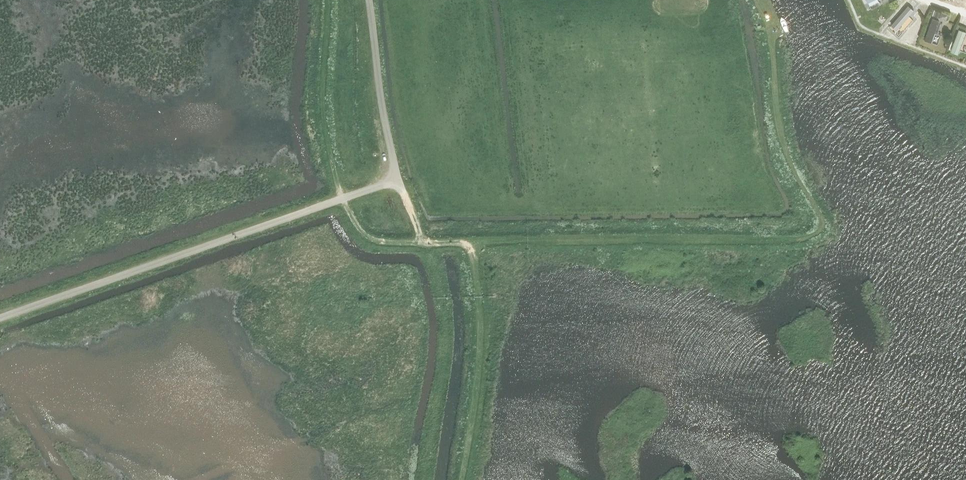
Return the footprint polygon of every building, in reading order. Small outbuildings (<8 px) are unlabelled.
[(908,6),(889,28),(895,33),(914,11),(908,6)] [(932,19),(925,40),(932,43),(939,21),(932,19)] [(951,52),(958,55),(965,34),(965,32),(959,30),(951,52)]
